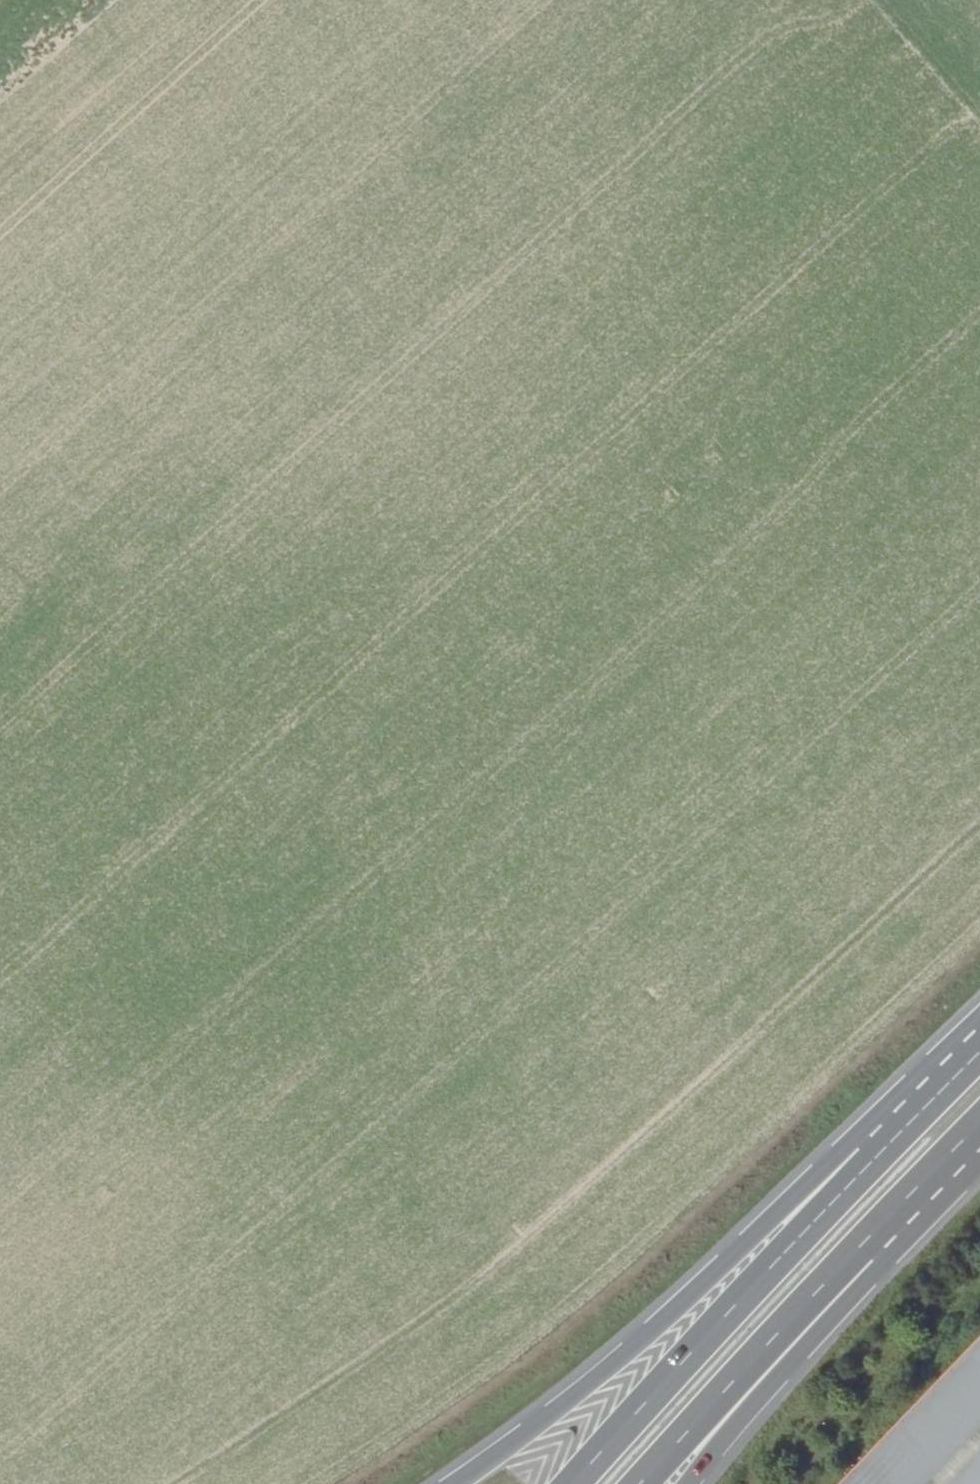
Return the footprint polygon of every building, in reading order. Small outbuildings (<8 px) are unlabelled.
[(853,1483),(979,1483),(979,1350),(853,1483)]
